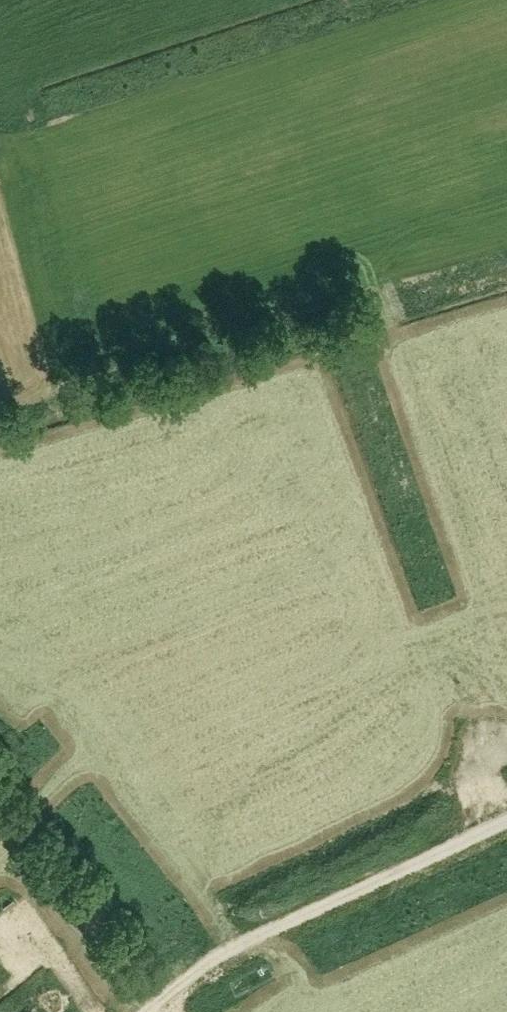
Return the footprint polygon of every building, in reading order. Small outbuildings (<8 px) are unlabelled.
[(11,981),(0,967),(0,990),(11,981)]
